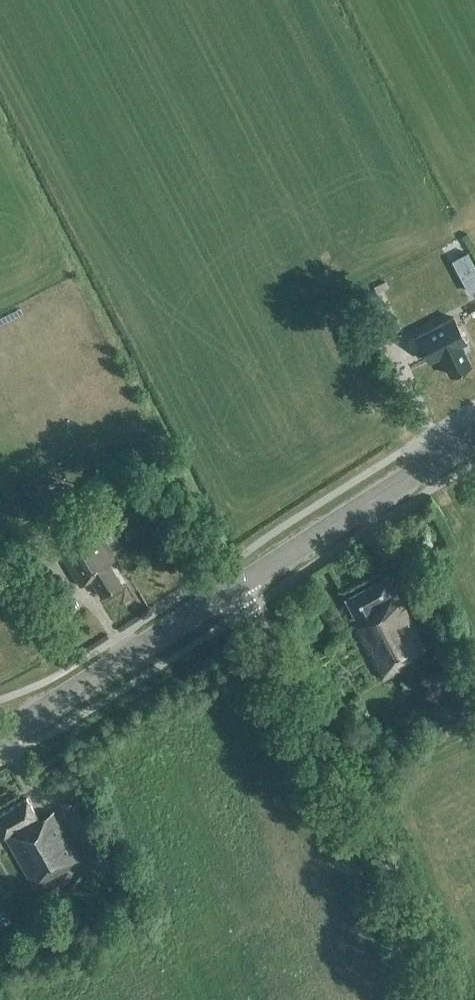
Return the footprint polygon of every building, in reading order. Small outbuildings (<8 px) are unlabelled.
[(455,261),(463,277),(471,274),(468,269),(474,266),(469,255),(455,261)] [(474,290),(474,274),(463,280),(470,292),(474,290)] [(360,300),(373,332),(391,324),(377,292),(360,300)] [(429,361),(441,355),(450,375),(471,364),(463,350),(469,347),(452,317),(416,336),(429,361)] [(113,531),(102,538),(92,522),(54,545),(80,586),(91,579),(101,595),(121,583),(108,563),(115,559),(114,557),(125,550),(113,531)] [(427,648),(386,575),(345,598),(354,615),(350,618),(382,678),(415,660),(413,656),(427,648)] [(349,633),(347,628),(339,632),(342,637),(349,633)] [(82,859),(54,811),(39,819),(26,798),(0,813),(0,829),(34,887),(82,859)]
